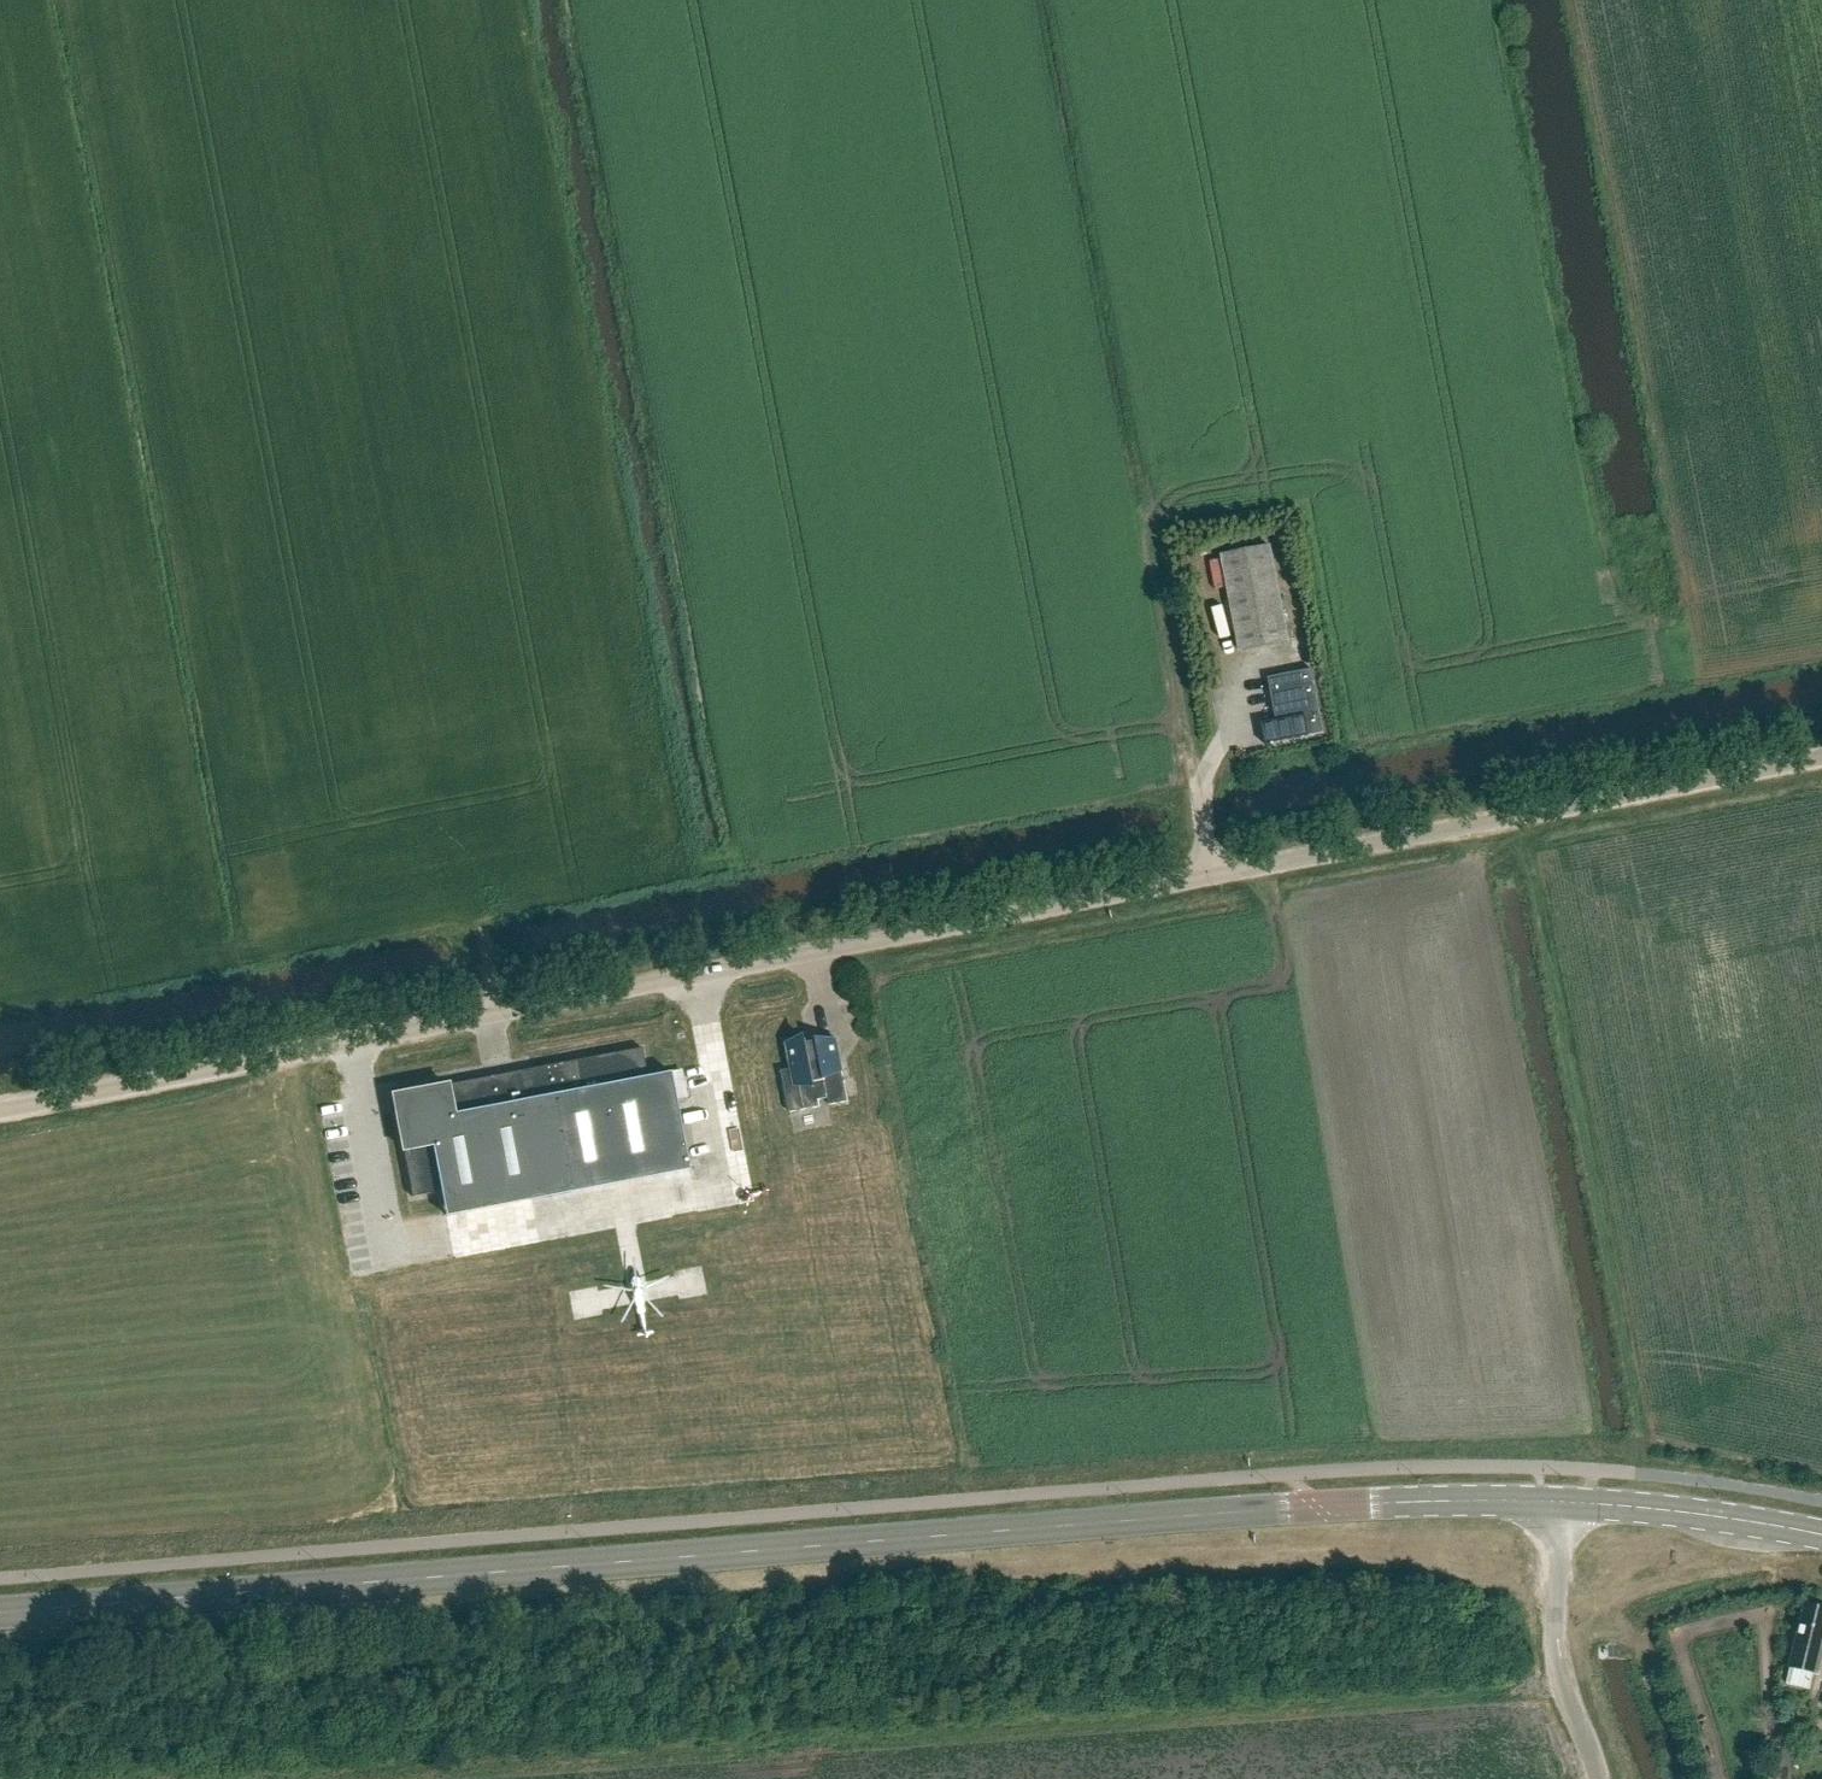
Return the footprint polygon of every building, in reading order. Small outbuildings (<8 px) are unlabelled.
[(1242,651),(1289,642),(1271,547),(1223,556),(1242,651)] [(1269,678),(1277,721),(1262,724),(1266,744),(1324,733),(1312,670),(1269,678)] [(843,1071),(837,1040),(808,1045),(807,1040),(787,1044),(792,1069),(782,1071),(790,1113),(820,1107),(819,1101),(828,1099),(830,1105),(848,1102),(843,1072),(843,1071)] [(647,1076),(642,1048),(575,1061),(528,1070),(393,1096),(395,1105),(412,1198),(441,1192),(445,1215),(540,1197),(689,1169),(670,1072),(647,1076)] [(1821,1659),(1821,1607),(1808,1604),(1803,1623),(1801,1622),(1790,1666),(1793,1666),(1788,1685),(1812,1691),(1816,1672),(1819,1673),(1821,1659)]
